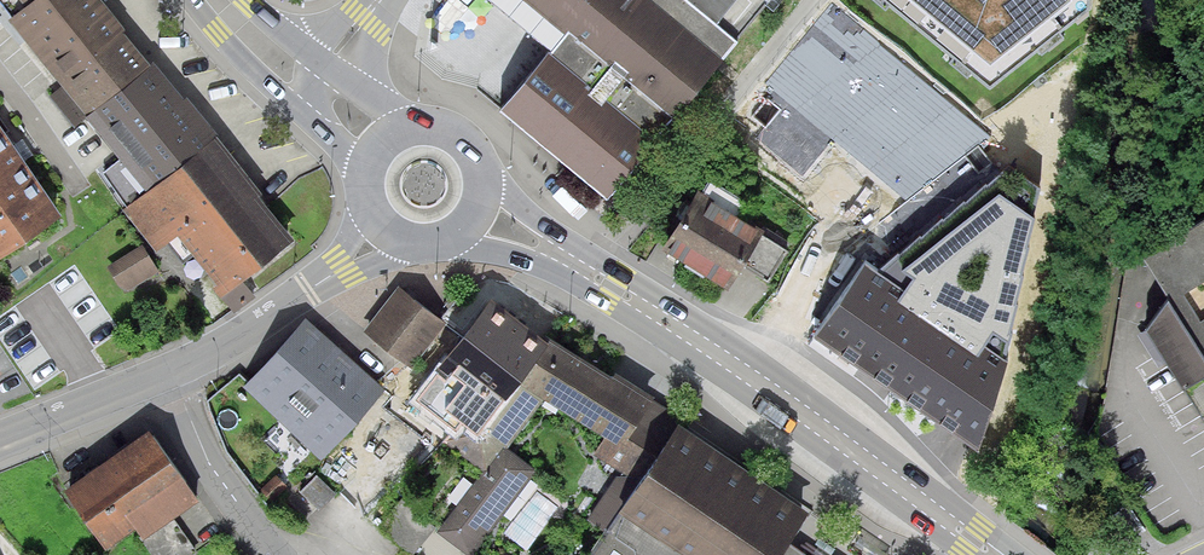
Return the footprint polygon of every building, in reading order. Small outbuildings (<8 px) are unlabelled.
[(150,69),(122,33),(125,30),(100,0),(0,0),(0,5),(12,21),(9,22),(61,89),(49,97),(74,130),(86,121),(150,69)] [(604,197),(717,60),(767,0),(531,0),(563,26),(495,108),(604,197)] [(890,7),(878,20),(934,68),(943,57),(966,76),(956,87),(977,105),(1051,16),(1054,0),(882,0),(890,7)] [(128,209),(216,139),(186,102),(183,103),(155,66),(150,69),(86,121),(118,164),(103,176),(128,209)] [(788,84),(770,101),(795,125),(803,117),(812,108),(788,84)] [(1203,143),(1203,107),(1187,119),(1203,143)] [(803,117),(795,125),(786,134),(811,160),(829,142),(803,117)] [(60,224),(0,133),(0,263),(60,224)] [(227,301),(295,244),(260,200),(262,197),(216,139),(128,209),(125,212),(158,256),(180,239),(227,301)] [(851,271),(805,337),(963,447),(999,363),(1004,352),(1016,316),(1037,193),(1005,174),(881,279),(897,291),(891,298),(851,271)] [(699,182),(660,246),(723,284),(736,264),(765,282),(786,249),(752,228),(758,218),(699,182)] [(1201,202),(1135,242),(1166,292),(1132,313),(1157,354),(1195,415),(1203,409),(1203,207),(1201,202)] [(141,245),(107,268),(117,288),(129,291),(159,272),(141,245)] [(403,286),(367,331),(408,364),(444,319),(403,286)] [(537,336),(479,293),(407,388),(456,424),(466,410),(476,417),(511,371),(537,336)] [(250,381),(326,451),(380,393),(304,323),(250,381)] [(544,327),(537,336),(511,371),(539,392),(609,444),(648,391),(610,363),(604,372),(544,327)] [(539,392),(511,371),(476,417),(466,410),(456,424),(443,440),(481,468),(499,444),(539,392)] [(674,415),(618,499),(701,554),(777,554),(775,554),(808,505),(674,415)] [(162,418),(73,474),(114,540),(143,522),(148,529),(208,492),(162,418)] [(499,444),(481,468),(435,529),(431,534),(459,554),(466,554),(531,468),(499,444)] [(618,499),(582,554),(701,554),(618,499)] [(513,539),(531,554),(562,515),(543,500),(513,539)] [(410,551),(429,527),(397,502),(377,526),(410,551)] [(159,554),(203,554),(182,513),(147,531),(159,554)]
